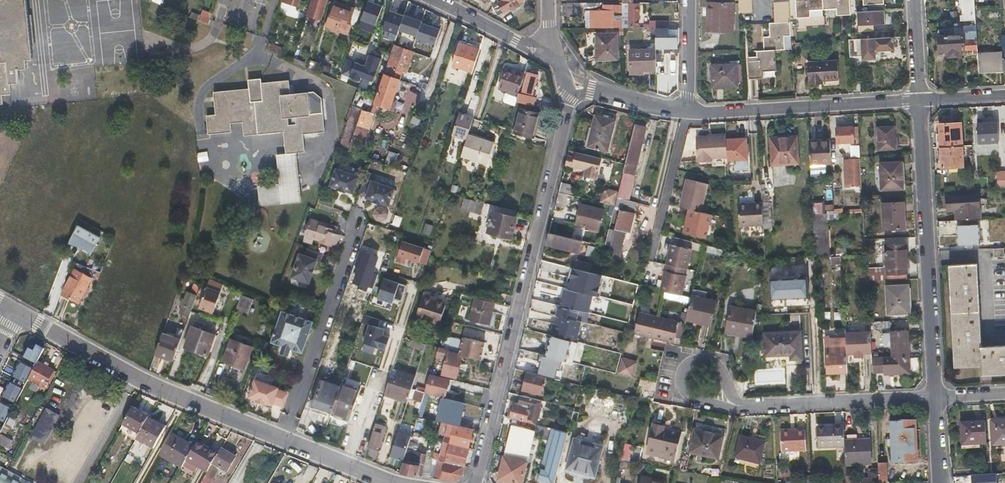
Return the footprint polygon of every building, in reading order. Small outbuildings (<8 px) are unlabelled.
[(4,22),(3,9),(27,6),(27,0),(0,0),(0,22),(4,22)] [(322,19),(328,0),(313,0),(308,15),(322,19)] [(335,2),(327,26),(348,33),(351,25),(348,24),(354,9),(343,5),(344,0),(328,0),(335,2)] [(493,6),(499,15),(515,6),(517,8),(521,6),(519,3),(525,0),(496,0),(493,6)] [(739,13),(752,13),(751,0),(738,0),(739,13)] [(796,18),(810,17),(809,10),(837,8),(837,15),(850,14),(849,0),(795,0),(796,18)] [(863,5),(867,5),(868,11),(857,12),(858,32),(874,31),(874,24),(885,24),(884,0),(863,0),(863,5)] [(959,21),(976,20),(975,10),(975,0),(958,0),(959,21)] [(368,1),(362,20),(376,26),(383,7),(368,1)] [(762,56),(748,57),(749,78),(763,78),(763,71),(776,70),(775,50),(784,50),(784,36),(790,35),(788,2),(773,2),(774,23),(769,23),(770,37),(764,37),(764,51),(762,51),(762,56)] [(630,3),(622,3),(622,12),(626,12),(626,18),(622,18),(622,21),(622,28),(623,28),(638,28),(638,5),(630,5),(630,3)] [(731,4),(709,4),(709,30),(731,30),(731,4)] [(0,22),(0,53),(32,49),(27,6),(3,9),(4,22),(0,22)] [(591,28),(603,28),(622,28),(622,21),(613,21),(614,13),(617,13),(617,6),(604,6),(603,10),(591,10),(591,28)] [(210,19),(212,14),(202,10),(199,21),(208,25),(210,19)] [(390,11),(383,30),(398,35),(399,30),(402,23),(404,16),(390,11)] [(422,21),(405,15),(404,16),(402,23),(399,30),(417,37),(422,21)] [(973,54),(978,54),(976,26),(963,26),(963,35),(940,36),(941,51),(948,51),(948,57),(957,56),(957,50),(973,49),(973,54)] [(656,29),(657,48),(678,47),(678,37),(669,37),(669,29),(656,29)] [(616,34),(598,34),(598,59),(617,59),(616,34)] [(894,37),(850,40),(851,60),(875,58),(875,50),(894,50),(894,37)] [(452,65),(473,72),(481,48),(460,42),(452,65)] [(277,53),(293,60),(295,52),(280,46),(277,53)] [(354,107),(339,149),(348,152),(352,143),(362,146),(377,104),(390,109),(404,72),(406,73),(413,54),(393,47),(375,97),(370,112),(354,107)] [(0,53),(0,103),(2,103),(2,94),(11,93),(10,83),(19,83),(17,69),(27,68),(26,59),(33,59),(32,49),(0,53)] [(639,70),(657,70),(657,50),(630,51),(630,73),(639,73),(639,70)] [(348,59),(343,73),(359,79),(360,75),(371,79),(379,57),(367,53),(363,65),(348,59)] [(981,71),(1004,70),(1003,53),(980,55),(981,71)] [(312,61),(311,67),(326,71),(327,65),(312,61)] [(837,61),(807,63),(809,81),(810,81),(810,84),(818,83),(818,80),(839,79),(837,61)] [(736,64),(712,66),(713,87),(737,85),(736,64)] [(519,93),(525,74),(507,69),(500,88),(507,91),(504,100),(505,101),(515,105),(516,101),(519,93)] [(516,101),(533,105),(535,98),(532,97),(538,75),(528,72),(522,94),(519,93),(516,101)] [(315,91),(291,94),(289,80),(262,83),(262,79),(249,80),(250,88),(214,92),(216,115),(206,116),(208,134),(232,132),(231,123),(243,122),(245,136),(284,132),(286,154),(277,155),(279,179),(259,181),(260,205),(300,201),(296,153),(304,152),(303,134),(325,131),(322,98),(315,91)] [(358,91),(352,106),(354,107),(370,112),(375,97),(358,91)] [(521,110),(515,133),(532,137),(537,114),(521,110)] [(459,114),(452,137),(466,141),(468,136),(473,119),(459,114)] [(596,116),(588,146),(607,151),(615,121),(596,116)] [(940,123),(941,147),(962,146),(961,122),(940,123)] [(999,142),(998,122),(977,123),(978,143),(999,142)] [(647,129),(635,125),(625,164),(621,178),(618,190),(617,197),(628,200),(629,200),(647,129)] [(853,128),(837,128),(838,143),(854,142),(853,128)] [(895,128),(879,128),(880,149),(896,148),(895,128)] [(468,136),(466,141),(461,156),(488,164),(494,144),(468,136)] [(726,139),(726,136),(696,138),(697,165),(707,165),(707,162),(727,161),(726,139)] [(726,139),(727,161),(747,160),(746,138),(726,139)] [(772,138),(770,141),(771,165),(796,163),(795,140),(779,141),(778,140),(776,138),(774,138),(772,138)] [(822,145),(809,145),(811,165),(832,164),(830,139),(822,140),(822,145)] [(850,156),(860,156),(860,145),(851,145),(850,156)] [(962,146),(941,147),(942,166),(963,166),(962,146)] [(602,158),(570,150),(567,164),(587,169),(586,175),(597,178),(602,158)] [(198,162),(208,161),(207,152),(197,153),(198,162)] [(384,164),(391,166),(395,154),(388,152),(384,164)] [(861,185),(860,159),(845,160),(846,185),(861,185)] [(902,163),(881,163),(882,189),(903,188),(902,163)] [(358,176),(335,168),(329,185),(337,188),(336,189),(345,192),(345,191),(352,193),(358,176)] [(997,172),(998,188),(1004,187),(1004,172),(997,172)] [(685,179),(678,207),(688,209),(699,212),(706,184),(685,179)] [(364,180),(359,194),(366,196),(366,197),(373,200),(372,201),(381,204),(381,203),(389,205),(394,188),(371,180),(371,182),(364,180)] [(560,191),(568,194),(570,185),(562,183),(560,191)] [(560,191),(556,205),(564,207),(568,194),(560,191)] [(321,194),(318,202),(332,207),(335,199),(321,194)] [(767,194),(762,194),(763,202),(764,224),(764,229),(772,228),(771,202),(769,202),(769,197),(767,197),(767,194)] [(958,219),(980,218),(979,195),(947,197),(947,209),(958,208),(958,219)] [(614,206),(614,208),(620,209),(620,210),(633,213),(635,202),(629,200),(628,200),(617,197),(614,206)] [(464,198),(461,209),(473,212),(476,201),(464,198)] [(474,213),(481,215),(485,203),(478,201),(474,213)] [(764,224),(763,202),(739,203),(740,225),(764,224)] [(814,250),(827,250),(826,203),(814,203),(814,250)] [(905,203),(882,204),(884,229),(906,228),(905,203)] [(582,204),(577,224),(598,229),(603,209),(582,204)] [(833,210),(833,204),(825,205),(826,218),(841,217),(840,209),(833,210)] [(620,209),(614,208),(611,222),(617,223),(620,210),(620,209)] [(955,211),(955,219),(958,219),(958,208),(947,209),(947,212),(955,211)] [(699,212),(688,209),(682,232),(703,238),(709,214),(699,212)] [(611,245),(610,252),(619,254),(624,231),(629,232),(634,213),(633,213),(620,210),(617,223),(615,230),(611,245)] [(494,211),(489,231),(513,237),(517,217),(494,211)] [(399,227),(402,217),(395,215),(392,225),(399,227)] [(327,225),(312,219),(306,235),(319,239),(319,241),(331,245),(338,248),(340,248),(344,237),(342,237),(337,235),(339,231),(326,227),(327,225)] [(979,243),(978,224),(960,224),(960,243),(979,243)] [(79,226),(69,244),(90,255),(100,238),(79,226)] [(615,230),(609,229),(606,244),(611,245),(615,230)] [(549,232),(546,243),(590,254),(593,243),(549,232)] [(690,241),(674,237),(672,245),(670,244),(667,254),(670,255),(668,264),(666,271),(663,271),(661,281),(664,281),(661,291),(665,292),(679,296),(684,276),(682,275),(683,268),(686,268),(691,249),(688,248),(690,241)] [(427,264),(431,250),(401,240),(395,259),(403,262),(405,257),(427,264)] [(887,272),(867,273),(868,281),(906,279),(906,274),(907,274),(906,244),(886,245),(887,272)] [(723,249),(708,246),(706,252),(721,256),(723,249)] [(319,261),(321,253),(307,248),(304,256),(299,254),(291,276),(308,282),(316,260),(319,261)] [(1004,256),(1004,248),(993,249),(993,256),(1004,256)] [(373,290),(383,261),(365,255),(355,284),(373,290)] [(576,260),(574,268),(590,272),(592,263),(576,260)] [(981,345),(977,263),(949,265),(955,367),(982,365),(983,374),(1004,373),(1004,344),(981,345)] [(603,276),(571,269),(560,317),(592,324),(603,276)] [(75,270),(62,293),(78,302),(91,279),(75,270)] [(800,272),(770,274),(771,294),(808,292),(807,272),(800,272)] [(223,285),(209,279),(199,307),(213,312),(223,285)] [(385,279),(379,298),(394,303),(395,299),(402,301),(407,286),(385,279)] [(908,286),(887,287),(888,314),(910,313),(908,286)] [(189,316),(197,295),(188,292),(181,312),(189,316)] [(424,294),(417,316),(440,323),(447,301),(424,294)] [(253,300),(241,296),(236,308),(248,313),(253,300)] [(692,296),(687,317),(701,320),(700,322),(710,324),(715,301),(692,296)] [(495,302),(476,297),(471,320),(489,324),(495,302)] [(737,332),(753,335),(757,312),(731,307),(727,333),(737,335),(737,332)] [(282,311),(272,341),(301,352),(312,322),(282,311)] [(675,333),(683,335),(685,323),(659,317),(639,312),(634,331),(644,333),(644,336),(654,338),(663,340),(663,337),(674,339),(675,333)] [(377,319),(365,315),(363,321),(370,324),(363,343),(385,350),(389,337),(382,334),(384,328),(375,325),(377,319)] [(183,348),(191,323),(187,322),(179,347),(183,348)] [(192,326),(185,346),(208,355),(216,336),(192,326)] [(175,337),(163,332),(155,354),(173,361),(184,330),(178,327),(175,337)] [(872,357),(872,373),(883,372),(883,375),(911,373),(910,356),(908,330),(886,331),(888,356),(872,357)] [(800,331),(764,333),(765,355),(790,354),(790,360),(802,359),(800,331)] [(846,342),(847,347),(847,353),(855,353),(863,353),(871,352),(870,331),(846,333),(846,342)] [(464,336),(460,353),(462,354),(480,358),(484,341),(464,336)] [(578,343),(552,336),(549,343),(548,343),(546,349),(548,349),(546,357),(573,364),(578,343)] [(231,340),(224,360),(244,368),(251,348),(231,340)] [(828,372),(848,372),(847,353),(847,347),(846,342),(838,343),(838,344),(835,344),(835,340),(826,341),(828,372)] [(28,348),(23,357),(36,364),(38,362),(44,349),(37,346),(28,348)] [(448,350),(439,348),(437,355),(446,358),(443,374),(455,377),(461,356),(448,352),(448,350)] [(4,360),(0,366),(12,375),(20,362),(10,356),(6,362),(4,360)] [(636,361),(622,357),(618,373),(632,377),(636,361)] [(33,370),(28,380),(33,383),(31,389),(35,391),(38,386),(44,389),(53,370),(38,362),(36,364),(33,370)] [(20,363),(13,378),(26,384),(28,380),(33,370),(20,363)] [(66,365),(60,376),(69,381),(75,370),(66,365)] [(389,378),(386,389),(410,397),(416,376),(399,371),(396,380),(389,378)] [(545,376),(527,372),(523,389),(540,394),(545,376)] [(323,412),(331,415),(332,413),(342,383),(342,381),(324,375),(310,411),(322,414),(323,412)] [(431,375),(425,392),(446,397),(450,380),(431,375)] [(0,386),(0,393),(2,394),(10,380),(5,377),(0,386)] [(273,404),(283,407),(288,393),(277,389),(278,388),(254,379),(248,397),(256,400),(256,401),(264,404),(264,403),(272,405),(273,404)] [(639,388),(655,390),(656,382),(640,380),(639,388)] [(10,383),(2,398),(15,404),(23,390),(10,383)] [(342,383),(332,413),(350,419),(360,389),(342,383)] [(417,390),(414,399),(422,402),(425,393),(425,392),(417,390)] [(515,402),(510,417),(535,424),(536,420),(540,418),(537,416),(539,409),(542,407),(540,404),(541,400),(521,396),(520,403),(515,402)] [(5,424),(12,410),(0,403),(0,421),(5,424)] [(150,417),(133,407),(123,425),(140,434),(148,419),(150,417)] [(46,410),(31,438),(44,445),(59,416),(46,410)] [(378,414),(368,446),(375,449),(378,441),(381,442),(386,429),(382,427),(385,417),(378,414)] [(137,439),(154,449),(165,429),(148,419),(140,434),(137,439)] [(991,421),(992,444),(1004,444),(1004,420),(991,421)] [(986,443),(985,421),(962,423),(963,444),(986,443)] [(892,439),(887,439),(888,446),(892,446),(893,462),(918,461),(916,422),(891,422),(892,439)] [(454,431),(451,443),(468,448),(468,444),(472,429),(452,424),(448,423),(447,429),(454,431)] [(654,424),(647,453),(675,459),(682,431),(654,424)] [(527,461),(535,431),(512,425),(504,456),(527,461)] [(845,442),(844,427),(819,428),(820,447),(845,447),(845,442)] [(538,480),(547,482),(554,482),(567,438),(568,432),(552,428),(538,480)] [(444,441),(451,443),(454,431),(447,429),(444,441)] [(695,429),(691,451),(718,458),(723,436),(695,429)] [(390,456),(404,460),(407,450),(412,436),(398,432),(390,456)] [(807,432),(783,432),(784,452),(809,452),(807,432)] [(162,456),(182,468),(187,459),(193,448),(173,436),(169,443),(162,456)] [(742,436),(736,457),(760,463),(765,443),(742,436)] [(575,440),(568,468),(595,476),(602,447),(575,440)] [(845,442),(845,447),(846,465),(870,464),(869,441),(845,442)] [(209,450),(196,443),(193,448),(187,459),(199,466),(209,450)] [(437,460),(433,477),(453,481),(461,476),(463,468),(468,448),(451,443),(448,456),(442,454),(440,460),(437,460)] [(622,459),(630,460),(632,444),(624,443),(622,459)] [(222,449),(218,455),(209,471),(209,472),(203,481),(202,482),(210,482),(213,478),(215,478),(219,471),(216,469),(218,466),(228,471),(236,457),(222,449)] [(209,450),(199,466),(209,471),(218,455),(209,450)] [(416,475),(423,476),(427,454),(407,450),(404,460),(401,472),(416,475)] [(504,456),(499,479),(515,482),(522,482),(527,461),(504,456)] [(683,457),(679,471),(687,472),(689,458),(683,457)] [(878,482),(886,482),(885,463),(878,463),(878,482)] [(0,468),(0,482),(28,482),(0,468)]
